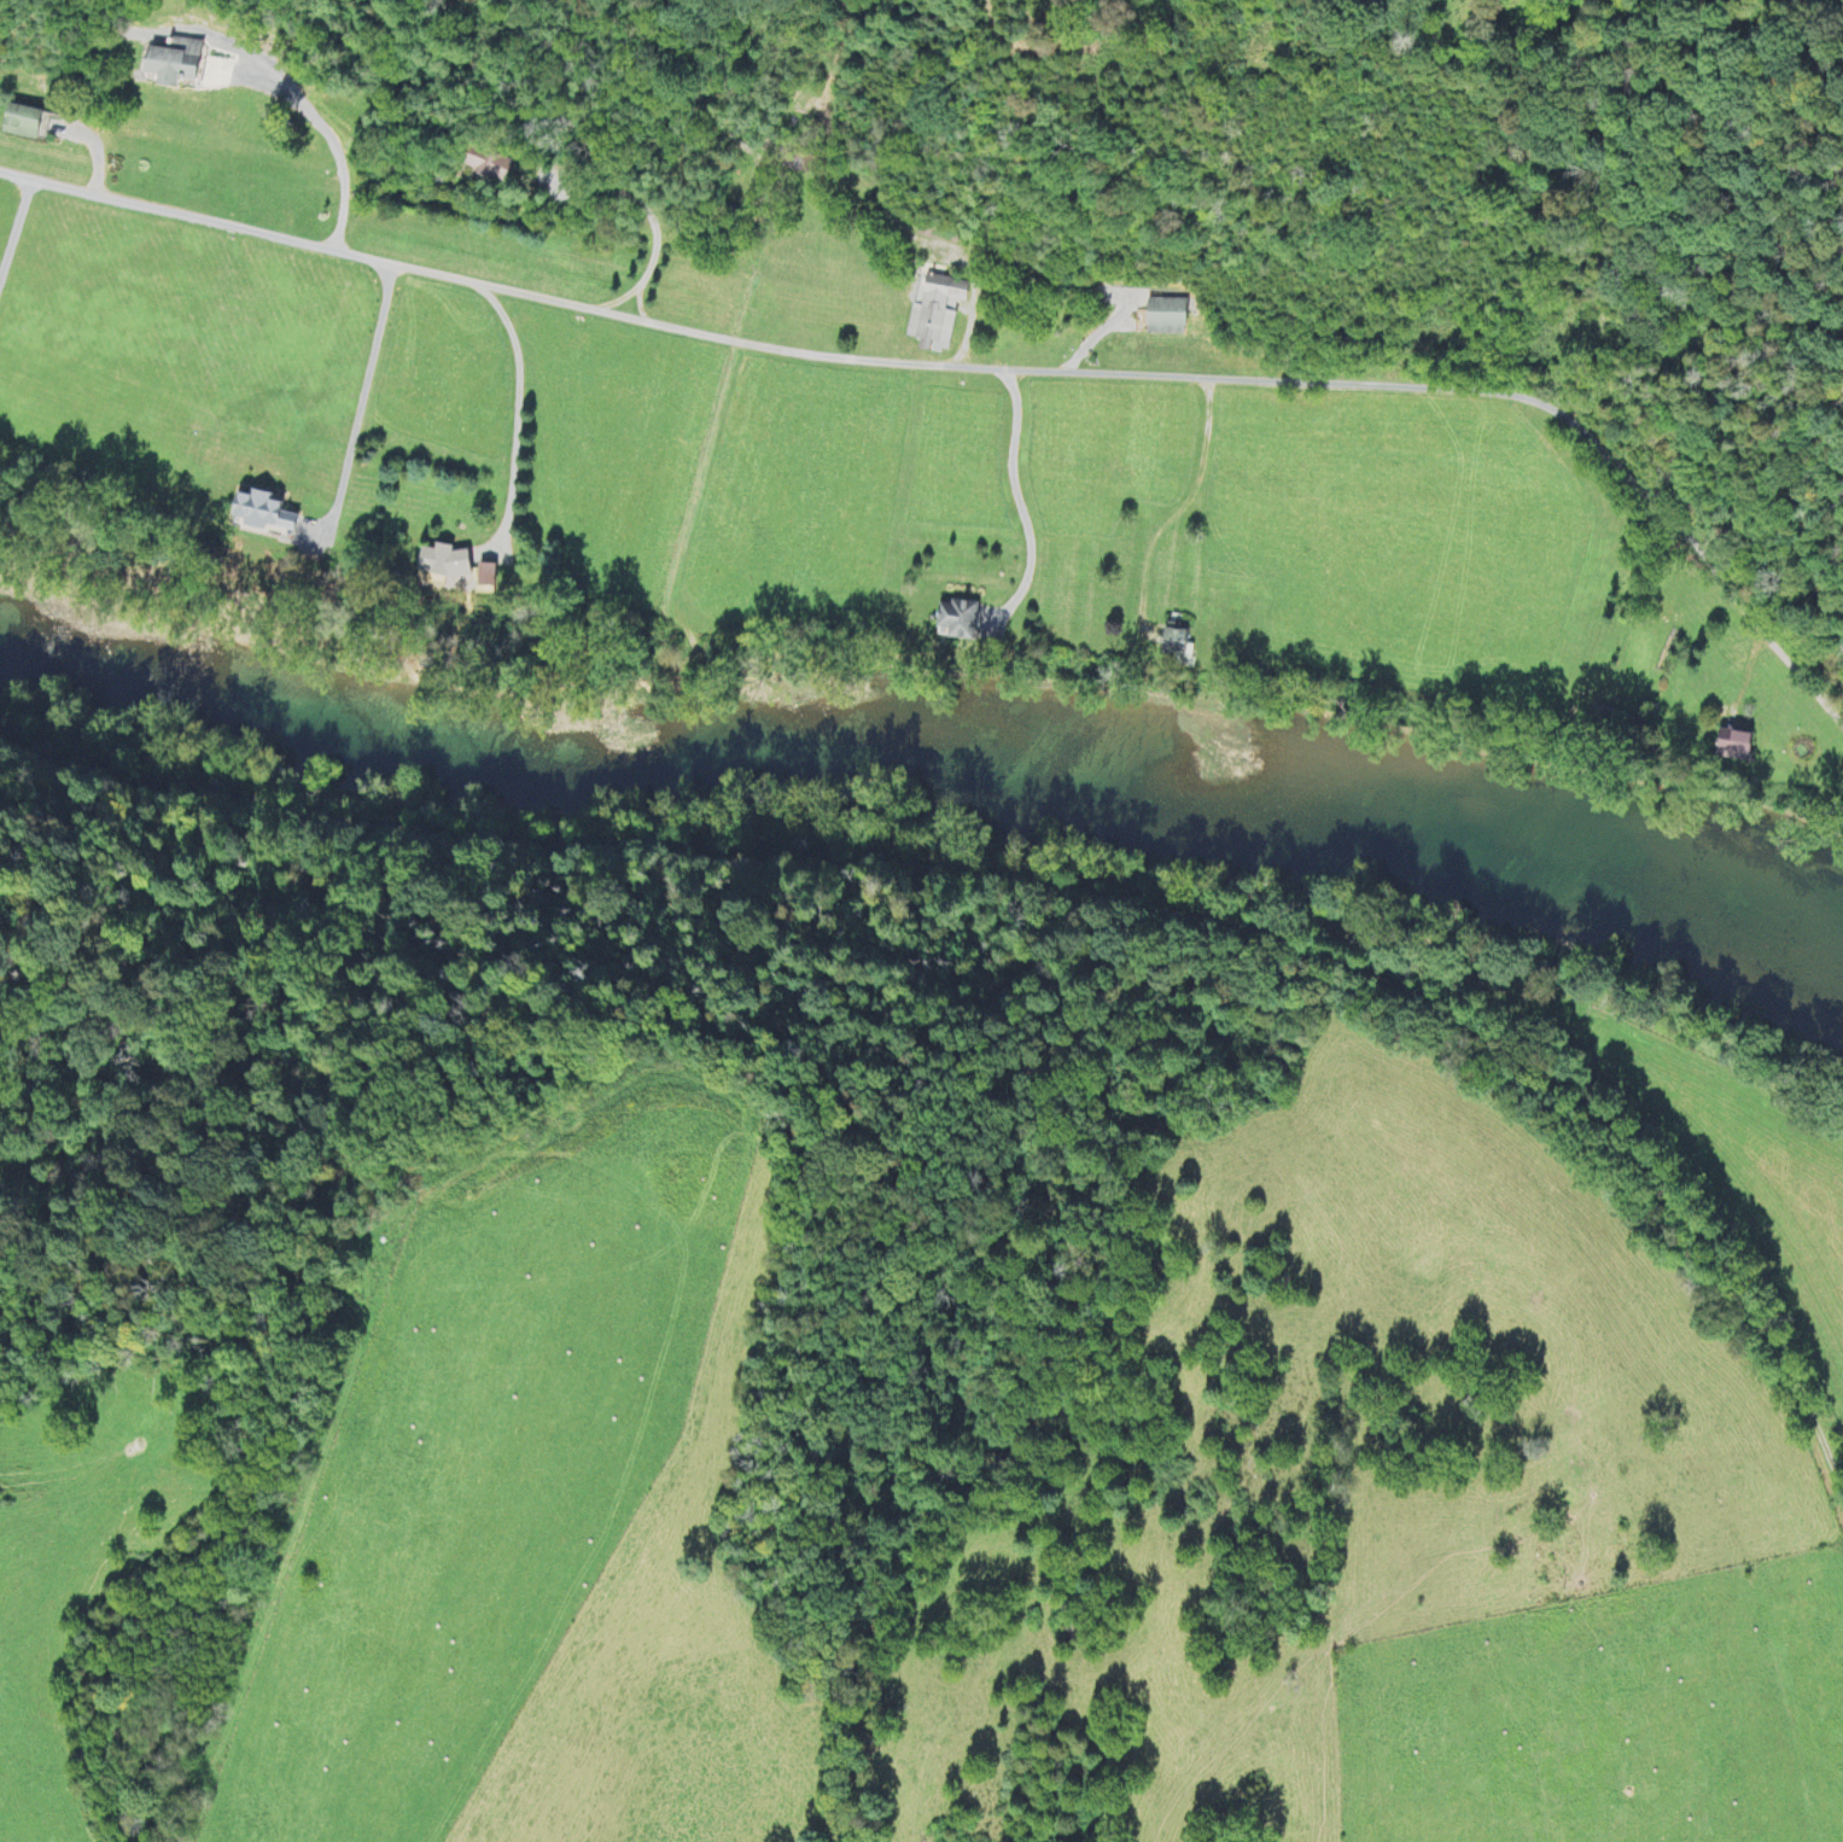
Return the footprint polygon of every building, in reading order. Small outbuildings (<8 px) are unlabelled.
[(191,84),(198,41),(167,36),(165,50),(143,47),(138,75),(153,77),(152,87),(173,91),(175,81),(191,84)] [(36,142),(42,112),(4,105),(0,129),(0,135),(36,142)] [(510,162),(468,147),(461,169),(502,184),(510,162)] [(819,156),(781,151),(779,170),(816,174),(819,156)] [(968,279),(917,271),(906,339),(921,342),(920,351),(947,355),(955,307),(963,308),(968,279)] [(1182,336),(1182,301),(1142,301),(1142,336),(1182,336)] [(417,572),(467,575),(468,547),(432,545),(431,547),(419,546),(417,572)] [(1171,655),(1170,664),(1188,667),(1191,643),(1184,642),(1186,629),(1161,626),(1158,653),(1171,655)] [(1751,735),(1721,727),(1714,755),(1744,763),(1751,735)]
